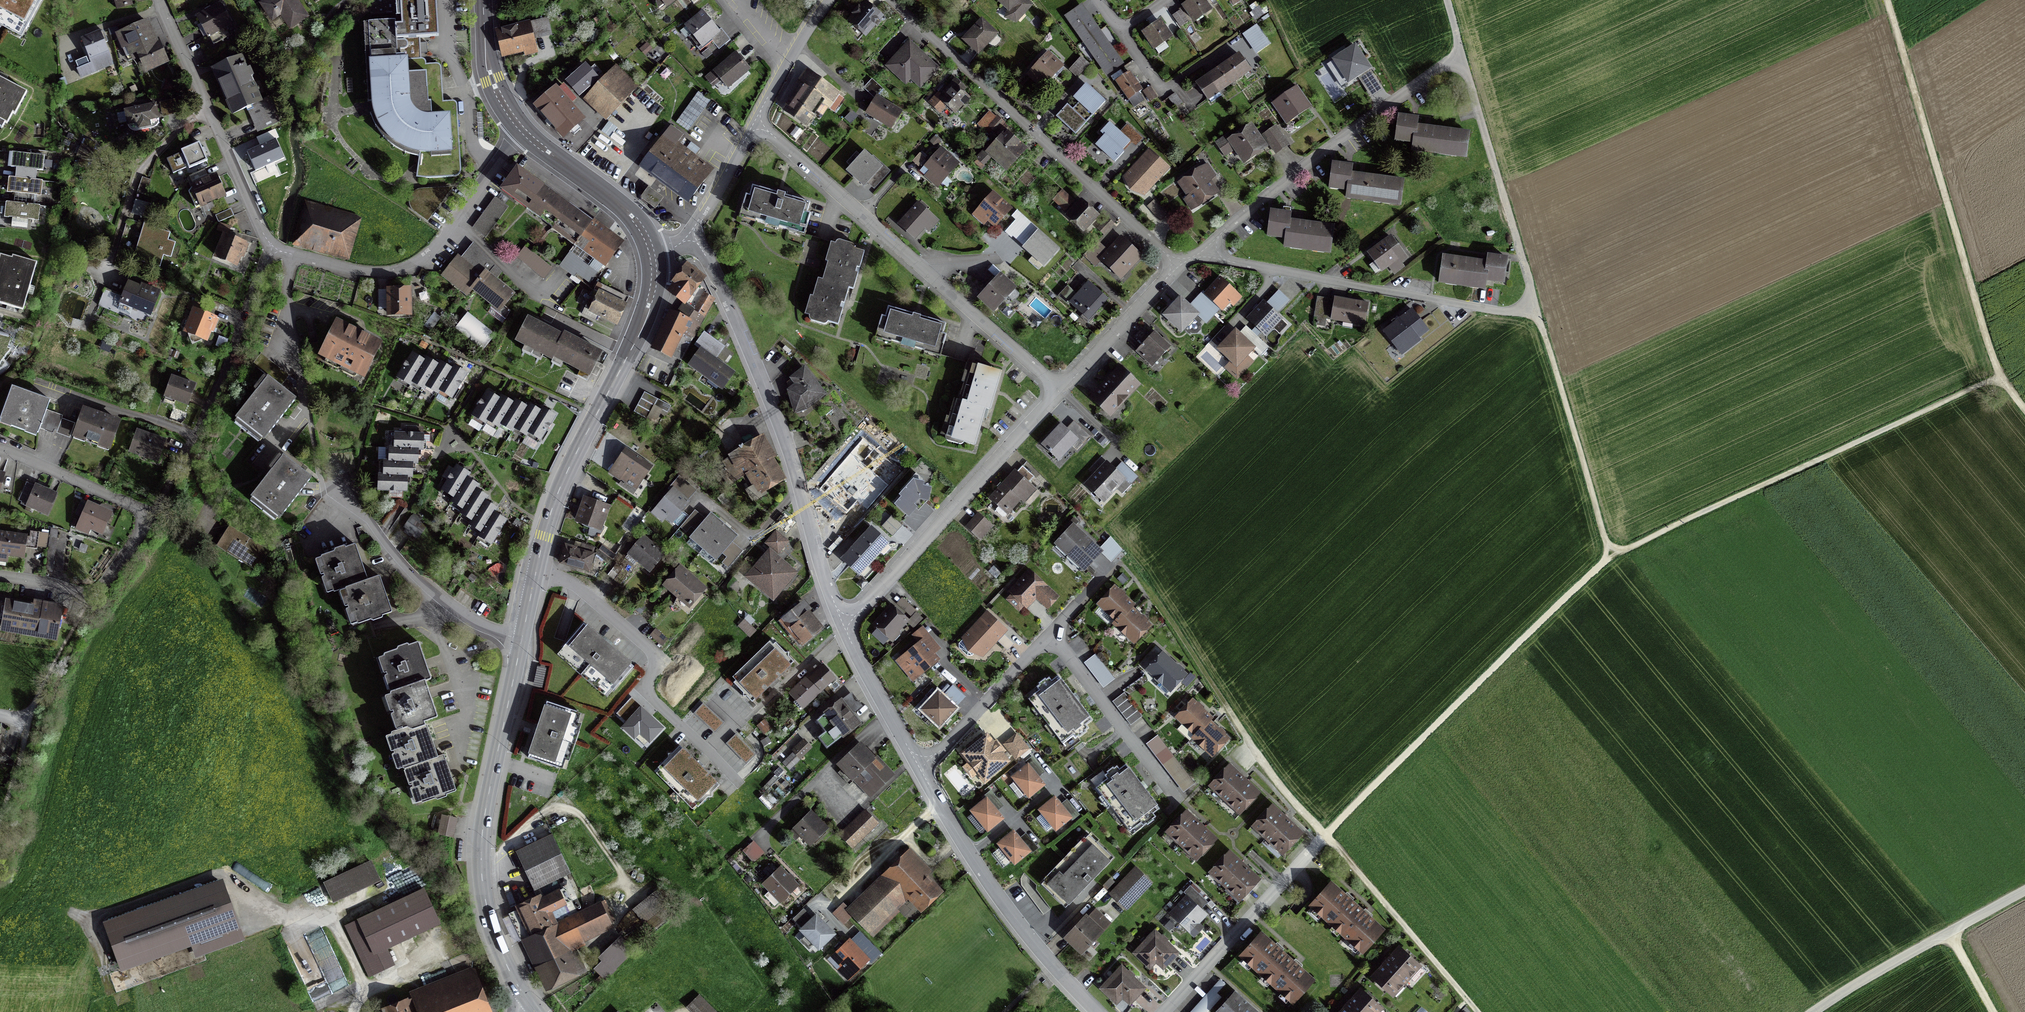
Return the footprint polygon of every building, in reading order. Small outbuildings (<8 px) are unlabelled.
[(43,0),(0,0),(0,15),(27,29),(43,0)] [(116,10),(131,5),(130,0),(113,0),(116,10)] [(276,9),(289,29),(307,17),(295,0),(267,0),(260,4),(267,15),(276,9)] [(421,38),(438,37),(436,0),(399,0),(400,22),(401,39),(421,38)] [(1023,0),(997,0),(1010,12),(1007,18),(1015,22),(1030,6),(1023,0)] [(1209,10),(1202,0),(1193,0),(1183,7),(1193,21),(1209,10)] [(850,17),(852,19),(849,22),(864,36),(873,26),(875,29),(881,23),(878,20),(880,18),(865,4),(861,8),(859,6),(850,17)] [(220,5),(196,18),(207,37),(208,37),(213,46),(229,37),(231,35),(226,27),(231,24),(220,5)] [(1067,18),(1106,73),(1119,64),(1081,8),(1067,18)] [(1180,11),(1173,16),(1180,27),(1187,22),(1180,11)] [(699,52),(712,42),(718,50),(730,41),(720,29),(717,32),(703,13),(685,27),(691,34),(687,37),(699,52)] [(401,39),(400,22),(367,23),(367,24),(363,24),(368,102),(372,102),(374,113),(370,115),(376,129),(385,140),(395,148),(407,154),(415,156),(419,156),(415,178),(431,179),(454,177),(458,175),(460,170),(456,105),(455,103),(453,102),(442,102),(442,96),(440,69),(440,67),(436,64),(425,65),(424,61),(422,59),(421,38),(401,39)] [(995,35),(981,22),(963,41),(977,54),(995,35)] [(146,68),(163,61),(156,44),(151,46),(150,43),(155,41),(146,23),(121,34),(130,55),(139,52),(146,68)] [(1159,23),(1143,34),(1154,49),(1170,38),(1159,23)] [(1269,43),(1256,23),(1243,32),(1257,52),(1269,43)] [(527,25),(497,33),(502,55),(533,47),(527,25)] [(107,42),(102,32),(81,41),(88,57),(74,62),(80,77),(111,65),(106,51),(103,44),(107,42)] [(934,69),(909,45),(889,66),(899,76),(904,70),(920,85),(934,69)] [(1369,68),(1355,46),(1334,59),(1349,81),(1360,74),(1369,68)] [(726,87),(748,70),(736,55),(714,73),(726,87)] [(1061,68),(1047,55),(1031,72),(1045,85),(1061,68)] [(1238,55),(1228,63),(1219,69),(1196,85),(1207,100),(1249,71),(1238,55)] [(240,58),(213,70),(232,114),(253,105),(264,129),(279,122),(269,98),(260,102),(249,78),(252,77),(249,70),(246,71),(240,58)] [(1088,65),(1081,58),(1069,71),(1076,78),(1088,65)] [(596,80),(583,66),(566,81),(578,95),(596,80)] [(615,67),(588,95),(610,115),(637,87),(615,67)] [(1141,91),(1129,73),(1115,82),(1133,107),(1142,101),(1137,93),(1141,91)] [(811,77),(787,112),(803,123),(820,99),(835,109),(842,99),(837,95),(811,77)] [(4,123),(6,124),(12,114),(14,115),(26,92),(3,80),(0,79),(0,128),(1,129),(4,123)] [(171,91),(174,81),(166,79),(164,89),(171,91)] [(956,82),(953,85),(951,84),(939,97),(937,94),(929,103),(940,112),(947,105),(955,112),(967,98),(961,92),(964,89),(955,80),(954,81),(956,82)] [(1072,110),(1066,105),(1055,117),(1075,135),(1104,102),(1085,85),(1073,98),(1078,103),(1072,110)] [(1149,102),(1155,98),(1149,88),(1143,92),(1149,102)] [(555,89),(535,106),(562,137),(582,119),(555,89)] [(1295,89),(1274,104),(1286,121),(1307,106),(1295,89)] [(1181,104),(1174,94),(1168,98),(1175,108),(1181,104)] [(866,113),(890,128),(900,113),(876,98),(866,113)] [(174,100),(160,104),(162,116),(177,113),(174,100)] [(134,109),(124,111),(127,124),(138,129),(149,126),(158,118),(155,105),(139,108),(138,106),(134,107),(134,109)] [(1004,124),(996,117),(988,126),(995,133),(1004,124)] [(1417,119),(1398,117),(1395,140),(1396,140),(1396,138),(1404,139),(1403,141),(1413,143),(1412,151),(1413,151),(1413,148),(1421,149),(1421,152),(1439,154),(1439,151),(1447,152),(1447,156),(1448,152),(1456,153),(1455,156),(1465,158),(1467,137),(1419,131),(1419,128),(1416,127),(1417,119)] [(1103,136),(1095,145),(1114,163),(1123,153),(1121,151),(1129,142),(1108,124),(1100,133),(1103,136)] [(670,127),(640,166),(688,201),(712,170),(699,161),(678,145),(684,138),(670,127)] [(1220,149),(1230,142),(1244,161),(1264,147),(1257,137),(1258,135),(1257,133),(1256,132),(1254,132),(1250,127),(1230,141),(1227,137),(1216,144),(1220,149)] [(1285,147),(1287,145),(1274,127),(1262,135),(1275,154),(1278,152),(1281,150),(1285,147)] [(1005,137),(991,152),(1006,166),(1020,150),(1005,137)] [(80,157),(88,160),(92,162),(96,153),(92,151),(95,144),(85,139),(82,147),(80,146),(80,147),(77,155),(77,156),(80,157)] [(274,140),(247,153),(255,171),(283,159),(274,140)] [(201,149),(198,144),(181,151),(183,155),(180,156),(179,154),(166,160),(172,174),(185,168),(184,166),(187,165),(188,169),(206,161),(203,155),(202,153),(205,151),(204,148),(201,149)] [(957,165),(940,150),(925,166),(934,175),(929,180),(937,187),(957,165)] [(990,156),(983,150),(976,159),(982,164),(990,156)] [(1137,183),(1137,189),(1143,195),(1167,168),(1148,151),(1124,177),(1131,183),(1137,183)] [(44,156),(12,153),(10,168),(17,168),(16,171),(16,179),(32,180),(33,170),(42,171),(44,156)] [(882,168),(866,153),(847,173),(864,188),(882,168)] [(919,154),(912,162),(918,167),(925,159),(919,154)] [(1351,167),(1332,164),(1329,188),(1330,188),(1330,186),(1338,187),(1337,189),(1347,190),(1346,198),(1347,198),(1347,195),(1355,196),(1355,199),(1373,202),(1373,199),(1381,200),(1381,203),(1381,204),(1382,200),(1390,201),(1389,204),(1399,205),(1402,185),(1353,179),(1354,175),(1350,175),(1351,167)] [(190,190),(188,193),(195,209),(223,196),(218,186),(221,185),(218,177),(215,179),(214,177),(208,180),(208,179),(203,181),(202,179),(207,176),(204,169),(188,176),(186,180),(190,190)] [(536,183),(517,169),(501,189),(502,190),(503,189),(528,207),(526,210),(528,207),(553,226),(551,229),(551,230),(553,227),(560,232),(558,235),(567,241),(568,238),(575,243),(573,246),(574,246),(591,223),(580,215),(568,206),(563,203),(542,187),(536,183)] [(1199,170),(1180,183),(1197,206),(1215,193),(1199,170)] [(16,179),(9,178),(7,193),(16,194),(40,196),(42,181),(32,180),(16,179)] [(149,180),(142,178),(137,193),(144,195),(149,180)] [(752,187),(749,198),(745,196),(742,206),(746,207),(744,215),(756,219),(755,221),(765,224),(765,221),(779,225),(778,228),(788,231),(789,228),(801,232),(803,224),(807,225),(810,216),(806,215),(809,204),(784,197),(784,196),(780,195),(777,194),(777,195),(752,187)] [(428,221),(452,188),(416,189),(410,197),(411,209),(428,221)] [(1071,202),(1062,193),(1055,201),(1064,209),(1071,202)] [(1001,216),(1008,209),(992,194),(973,215),(983,224),(987,219),(995,226),(1002,218),(1001,216)] [(507,207),(495,198),(473,229),(485,238),(507,207)] [(302,210),(302,209),(294,237),(325,246),(324,249),(344,255),(354,221),(338,217),(340,212),(305,202),(302,210)] [(1081,202),(1067,217),(1082,231),(1096,216),(1081,202)] [(1152,202),(1146,207),(1159,221),(1165,216),(1152,202)] [(38,207),(6,203),(5,217),(13,218),(37,221),(38,207)] [(899,225),(913,238),(932,217),(918,204),(899,225)] [(231,217),(228,210),(215,216),(218,223),(231,217)] [(1289,215),(1270,212),(1267,235),(1268,236),(1268,233),(1276,234),(1276,237),(1285,238),(1284,247),(1295,248),(1295,250),(1296,250),(1296,248),(1317,251),(1317,253),(1318,251),(1329,253),(1332,231),(1293,226),(1294,223),(1288,222),(1289,215)] [(1005,233),(1010,238),(1026,221),(1021,216),(1005,233)] [(1107,219),(1097,229),(1103,235),(1113,224),(1107,219)] [(591,222),(591,223),(574,246),(570,252),(598,272),(605,263),(620,243),(591,222)] [(219,224),(217,230),(227,234),(229,228),(219,224)] [(242,258),(247,246),(224,237),(216,257),(235,265),(238,256),(242,258)] [(1126,270),(1139,256),(1121,239),(1101,260),(1117,275),(1124,268),(1126,270)] [(841,303),(843,304),(848,289),(852,290),(857,274),(854,273),(855,270),(856,268),(859,269),(863,253),(853,250),(853,247),(851,245),(839,242),(837,242),(835,244),(832,254),(828,253),(825,262),(827,263),(824,272),(829,273),(826,282),(822,281),(819,290),(815,288),(812,297),(810,297),(807,306),(811,307),(808,317),(809,320),(811,321),(823,325),(825,324),(827,322),(837,325),(842,309),(839,309),(840,306),(841,303)] [(1384,243),(1369,254),(1380,270),(1396,258),(1384,243)] [(467,265),(457,257),(442,275),(469,298),(474,291),(500,312),(513,295),(494,280),(501,272),(473,244),(464,255),(471,261),(467,265)] [(516,258),(521,262),(530,252),(524,247),(516,258)] [(521,262),(543,280),(551,269),(530,252),(521,262)] [(22,311),(28,291),(36,263),(12,256),(11,258),(0,255),(0,304),(22,311)] [(1443,257),(1442,257),(1439,282),(1484,289),(1485,280),(1495,281),(1495,279),(1502,280),(1502,282),(1503,283),(1506,259),(1487,256),(1487,258),(1484,257),(1483,263),(1486,264),(1486,268),(1443,261),(1443,257)] [(668,290),(685,303),(704,316),(713,300),(702,295),(701,296),(695,291),(698,286),(697,285),(703,278),(686,266),(674,282),(675,282),(668,290)] [(1013,289),(999,277),(985,292),(980,298),(993,310),(1013,289)] [(1235,294),(1220,279),(1205,295),(1214,303),(1200,319),(1206,324),(1220,309),(1221,309),(1235,294)] [(1076,295),(1067,287),(1057,297),(1066,306),(1069,303),(1082,315),(1080,317),(1087,324),(1095,315),(1093,313),(1106,299),(1088,282),(1076,295)] [(143,289),(127,283),(118,306),(119,307),(121,301),(128,304),(128,305),(150,314),(159,293),(144,287),(143,289)] [(627,298),(596,283),(584,308),(598,314),(615,323),(624,306),(623,306),(627,298)] [(409,290),(388,290),(388,315),(409,314),(409,290)] [(1196,315),(1180,299),(1164,316),(1181,331),(1196,315)] [(1334,302),(1317,300),(1314,317),(1331,320),(1363,325),(1363,326),(1367,304),(1366,304),(1366,305),(1334,299),(1334,302)] [(191,301),(187,308),(194,311),(186,331),(208,340),(211,332),(212,332),(217,320),(199,312),(201,306),(191,301)] [(677,314),(671,312),(653,348),(668,355),(676,340),(683,344),(687,336),(692,339),(704,316),(685,303),(677,314)] [(1280,319),(1263,303),(1248,320),(1257,328),(1253,333),(1257,338),(1262,333),(1264,335),(1280,319)] [(942,335),(945,325),(916,316),(887,308),(884,318),(881,317),(878,326),(882,327),(879,335),(891,339),(891,341),(901,344),(901,342),(915,346),(914,348),(924,351),(925,349),(937,352),(939,344),(943,345),(945,336),(942,335)] [(434,317),(427,326),(431,329),(443,313),(439,311),(434,317)] [(1411,311),(1384,332),(1394,344),(1411,331),(1416,338),(1426,331),(1411,311)] [(467,314),(455,328),(482,350),(493,336),(467,314)] [(552,359),(553,356),(589,375),(600,353),(585,346),(585,344),(582,343),(580,341),(579,342),(564,335),(563,337),(548,330),(549,328),(545,327),(542,325),(542,326),(527,319),(515,340),(552,359)] [(339,323),(335,324),(323,349),(325,356),(327,356),(334,360),(333,362),(349,370),(350,368),(357,372),(359,372),(366,370),(378,346),(377,342),(361,334),(360,337),(353,334),(355,331),(339,323)] [(1252,348),(1235,332),(1218,349),(1236,366),(1252,348)] [(1149,340),(1147,339),(1136,351),(1150,365),(1157,357),(1159,358),(1169,348),(1155,334),(1149,340)] [(0,335),(0,364),(11,349),(7,348),(10,338),(0,335)] [(1267,348),(1261,343),(1254,351),(1260,356),(1267,348)] [(732,374),(700,351),(690,365),(703,374),(705,372),(723,386),(732,374)] [(252,365),(267,377),(280,387),(288,376),(260,354),(252,365)] [(445,366),(440,362),(439,362),(437,365),(432,362),(426,358),(424,361),(418,357),(412,354),(406,362),(405,361),(403,365),(403,367),(397,378),(409,386),(411,383),(423,390),(425,387),(436,394),(437,394),(439,391),(450,398),(456,389),(459,391),(461,387),(460,382),(466,374),(459,370),(453,366),(451,369),(445,366)] [(963,442),(973,445),(978,429),(975,429),(976,426),(977,423),(979,424),(984,409),(988,410),(993,394),(990,393),(991,391),(992,388),(995,389),(999,373),(989,370),(989,367),(987,365),(975,362),(973,362),(971,364),(968,374),(963,373),(961,382),(963,383),(960,392),(965,393),(962,402),(958,401),(955,410),(951,408),(948,417),(946,417),(943,426),(947,427),(944,437),(946,441),(959,445),(961,444),(963,442)] [(1112,376),(1092,399),(1106,412),(1117,400),(1120,403),(1137,385),(1119,369),(1112,376)] [(823,394),(803,370),(792,379),(797,385),(789,391),(793,406),(802,403),(805,408),(823,394)] [(187,405),(194,385),(171,377),(164,396),(162,402),(163,402),(165,396),(187,405)] [(295,399),(280,387),(267,377),(235,418),(263,440),(295,399)] [(11,386),(0,417),(0,420),(11,424),(11,427),(24,432),(25,429),(37,433),(39,429),(52,434),(57,421),(44,416),(49,400),(29,393),(11,386)] [(507,400),(501,396),(499,399),(493,396),(487,392),(482,400),(478,401),(475,405),(478,407),(472,416),(484,424),(486,421),(498,428),(500,425),(511,432),(512,432),(514,429),(525,436),(527,433),(539,441),(546,430),(549,429),(551,426),(549,425),(554,416),(548,412),(542,408),(540,411),(534,408),(528,404),(526,407),(520,404),(515,400),(514,400),(512,403),(507,400)] [(670,407),(644,392),(633,412),(646,419),(653,406),(666,413),(670,407)] [(118,422),(83,409),(73,435),(85,439),(84,442),(97,446),(97,444),(109,448),(118,422)] [(70,437),(74,424),(61,419),(56,432),(70,437)] [(867,424),(812,487),(854,524),(910,463),(867,424)] [(1076,424),(1068,433),(1076,440),(1081,445),(1089,437),(1076,424)] [(1057,460),(1076,440),(1068,433),(1061,425),(1042,445),(1053,456),(1052,457),(1054,458),(1054,457),(1057,460)] [(164,441),(136,431),(129,451),(157,461),(161,449),(164,441)] [(378,475),(377,476),(377,490),(388,490),(388,498),(401,498),(401,491),(406,491),(406,485),(406,477),(411,477),(412,470),(412,464),(417,464),(417,463),(417,457),(417,450),(422,450),(423,443),(423,435),(413,435),(410,432),(405,432),(405,435),(394,434),(393,448),(388,448),(388,462),(383,462),(383,475),(378,475)] [(763,490),(780,480),(756,441),(723,461),(734,481),(751,471),(763,490)] [(651,466),(627,450),(611,474),(621,481),(619,485),(632,494),(641,482),(638,481),(648,468),(649,468),(651,466)] [(282,456),(250,497),(278,519),(311,478),(282,456)] [(1127,478),(1107,461),(1085,487),(1105,503),(1127,478)] [(469,474),(462,470),(456,466),(454,470),(448,466),(441,477),(447,481),(441,491),(453,498),(450,502),(451,502),(462,509),(459,514),(460,514),(471,521),(468,525),(469,525),(480,532),(477,537),(478,537),(490,545),(496,535),(499,537),(501,533),(500,529),(505,520),(499,516),(493,513),(496,509),(496,508),(490,505),(484,501),(487,497),(480,493),(475,490),(478,486),(478,485),(472,482),(466,478),(469,474)] [(1016,472),(1014,471),(989,499),(998,507),(996,509),(996,511),(1002,517),(1004,517),(1020,500),(1023,502),(1034,489),(1028,483),(1034,477),(1022,466),(1016,472)] [(696,489),(680,476),(672,485),(689,498),(696,489)] [(893,503),(907,516),(921,501),(924,504),(927,501),(929,489),(921,487),(922,483),(912,481),(893,503)] [(48,492),(25,482),(17,501),(27,505),(26,505),(47,514),(55,496),(48,493),(48,492)] [(656,508),(672,521),(687,503),(672,490),(656,508)] [(606,507),(585,500),(577,521),(599,529),(606,507)] [(101,511),(102,511),(88,505),(80,523),(81,524),(78,530),(86,533),(89,527),(100,532),(98,537),(108,541),(113,529),(103,525),(108,514),(101,511)] [(690,533),(704,517),(695,510),(681,526),(690,533)] [(990,526),(977,515),(966,527),(979,539),(990,526)] [(729,532),(722,526),(716,521),(710,516),(691,537),(703,548),(716,559),(735,537),(729,532)] [(896,532),(901,527),(890,516),(885,522),(896,532)] [(418,537),(425,526),(412,517),(405,527),(418,537)] [(1057,544),(1070,556),(1086,540),(1072,527),(1057,544)] [(855,542),(856,543),(872,558),(878,551),(877,550),(884,543),(885,544),(885,543),(870,529),(859,542),(857,540),(855,542)] [(220,545),(255,568),(265,552),(230,530),(220,545)] [(0,533),(0,553),(23,556),(25,546),(36,547),(38,533),(30,532),(29,537),(0,533)] [(787,542),(775,532),(765,544),(777,553),(787,542)] [(637,562),(649,572),(663,554),(642,537),(624,558),(633,566),(637,562)] [(1070,556),(1083,569),(1099,552),(1086,540),(1070,556)] [(864,564),(865,565),(872,558),(856,543),(855,542),(852,545),(854,547),(843,560),(858,573),(857,572),(864,564)] [(729,567),(743,551),(734,543),(720,559),(729,567)] [(344,589),(367,580),(355,546),(353,545),(345,548),(343,546),(334,549),(333,552),(321,556),(320,557),(323,567),(320,568),(326,584),(329,583),(332,592),(334,593),(344,589)] [(565,546),(560,563),(588,571),(594,549),(583,545),(581,552),(574,550),(575,548),(565,546)] [(614,555),(602,546),(598,550),(610,560),(614,555)] [(779,564),(767,553),(754,569),(755,584),(772,599),(795,573),(781,562),(779,564)] [(703,589),(679,568),(665,585),(689,606),(703,589)] [(613,581),(619,585),(628,574),(622,569),(613,581)] [(1029,572),(1010,592),(1026,607),(1035,597),(1047,608),(1056,598),(1029,572)] [(367,580),(344,589),(348,599),(344,600),(350,615),(353,614),(357,624),(358,624),(370,620),(372,622),(381,619),(381,616),(390,613),(391,612),(379,577),(378,577),(367,580)] [(1132,606),(1114,589),(1099,605),(1117,621),(1114,624),(1115,625),(1132,606)] [(907,614),(912,608),(902,599),(897,605),(907,614)] [(42,604),(42,608),(7,602),(3,626),(22,629),(22,628),(38,631),(37,632),(55,635),(59,607),(42,604)] [(800,606),(784,619),(795,633),(803,643),(819,629),(800,606)] [(1133,606),(1132,606),(1115,625),(1133,642),(1148,626),(1130,609),(1133,606)] [(897,613),(891,607),(875,625),(889,638),(890,638),(888,636),(893,630),(897,630),(905,620),(899,615),(898,615),(897,614),(897,613)] [(981,656),(1004,631),(986,614),(963,639),(958,644),(958,649),(967,656),(971,656),(976,651),(981,656)] [(609,698),(635,668),(607,644),(584,625),(558,655),(609,698)] [(919,641),(927,634),(923,629),(915,636),(919,641)] [(655,630),(650,635),(661,645),(666,640),(655,630)] [(756,701),(794,664),(773,642),(735,679),(756,701)] [(909,667),(915,668),(920,673),(937,660),(922,642),(902,658),(909,667)] [(392,681),(395,690),(390,692),(390,693),(393,703),(390,704),(395,720),(398,718),(402,728),(391,732),(390,733),(394,743),(390,744),(396,760),(399,759),(403,768),(404,769),(409,767),(412,777),(409,778),(414,794),(417,793),(421,802),(422,803),(434,799),(437,800),(445,797),(446,794),(455,791),(455,790),(449,771),(443,755),(442,755),(437,757),(432,744),(426,725),(425,725),(424,725),(423,722),(436,717),(436,716),(428,693),(424,681),(429,680),(430,678),(425,666),(418,644),(416,643),(408,646),(406,645),(397,648),(396,650),(384,654),(383,655),(387,665),(383,666),(386,675),(389,682),(392,681)] [(1169,691),(1184,675),(1162,654),(1147,670),(1153,676),(1153,680),(1158,684),(1162,684),(1169,691)] [(1103,686),(1113,679),(1111,677),(1095,656),(1086,663),(1103,686)] [(812,674),(809,677),(821,690),(833,679),(822,666),(819,670),(816,667),(811,673),(812,674)] [(544,669),(538,667),(534,684),(540,685),(544,669)] [(1085,725),(1091,721),(1057,676),(1051,681),(1048,678),(1045,680),(1044,679),(1038,684),(1039,685),(1036,687),(1038,691),(1032,695),(1066,740),(1072,735),(1075,738),(1078,736),(1079,737),(1085,732),(1084,731),(1087,729),(1085,725)] [(802,707),(821,690),(809,677),(804,681),(802,679),(793,687),(795,689),(790,694),(796,700),(792,703),(798,710),(802,707)] [(960,698),(950,689),(942,698),(937,694),(922,710),(939,725),(954,709),(952,707),(960,698)] [(1130,726),(1142,717),(1123,693),(1112,702),(1130,726)] [(626,723),(641,707),(631,698),(616,715),(626,723)] [(857,724),(840,702),(819,718),(823,723),(825,727),(826,726),(823,723),(828,719),(835,728),(833,730),(838,736),(840,735),(841,736),(857,724)] [(1210,719),(1192,702),(1177,718),(1195,735),(1192,737),(1193,738),(1210,719)] [(581,714),(546,703),(538,729),(528,759),(563,770),(581,714)] [(696,714),(716,733),(724,723),(704,705),(696,714)] [(664,730),(641,707),(626,723),(621,729),(634,741),(640,736),(650,745),(664,730)] [(1211,719),(1210,719),(1193,738),(1211,755),(1226,739),(1208,722),(1211,719)] [(763,721),(758,725),(764,733),(770,729),(763,721)] [(728,743),(747,763),(756,755),(736,735),(728,743)] [(1027,749),(1016,735),(1003,745),(1015,759),(1027,749)] [(993,745),(986,736),(964,754),(984,780),(1007,761),(1000,753),(1002,751),(995,743),(993,745)] [(811,737),(783,764),(788,769),(810,748),(810,747),(815,742),(811,737)] [(1192,783),(1159,740),(1150,747),(1183,790),(1192,783)] [(875,789),(890,776),(859,744),(838,764),(842,769),(838,773),(848,784),(860,773),(875,789)] [(720,785),(680,747),(655,773),(695,811),(720,785)] [(1044,785),(1025,762),(1011,774),(1030,797),(1044,785)] [(1153,814),(1159,809),(1125,765),(1119,769),(1116,766),(1113,768),(1112,767),(1106,772),(1107,773),(1104,776),(1106,779),(1100,784),(1134,828),(1140,823),(1143,827),(1146,824),(1147,826),(1153,821),(1152,819),(1155,817),(1153,814)] [(1236,807),(1240,812),(1258,793),(1243,780),(1229,766),(1211,785),(1216,789),(1216,792),(1233,807),(1236,807)] [(1071,816),(1053,795),(1037,808),(1055,829),(1071,816)] [(1002,816),(985,796),(969,809),(986,829),(1002,816)] [(1276,848),(1278,848),(1283,852),(1300,833),(1286,820),(1272,806),(1254,825),(1259,829),(1259,832),(1276,848)] [(851,848),(877,823),(865,811),(839,835),(851,848)] [(1200,826),(1186,812),(1168,831),(1173,835),(1173,838),(1190,854),(1192,854),(1197,858),(1214,839),(1200,826)] [(806,841),(810,845),(826,829),(810,813),(789,834),(801,846),(806,841)] [(437,835),(452,838),(457,819),(441,815),(437,835)] [(1030,850),(1012,828),(996,841),(1014,863),(1030,850)] [(1113,856),(1089,833),(1042,882),(1065,905),(1113,856)] [(570,873),(551,835),(515,852),(533,891),(539,888),(543,897),(520,908),(510,913),(522,940),(527,938),(577,914),(576,911),(581,909),(565,876),(570,873)] [(760,855),(752,845),(741,854),(750,864),(760,855)] [(1233,894),(1236,894),(1240,898),(1258,879),(1244,867),(1229,853),(1211,871),(1216,876),(1216,878),(1233,894)] [(908,898),(920,910),(938,892),(903,856),(848,909),(871,933),(908,898)] [(333,902),(378,880),(370,862),(324,883),(333,902)] [(798,884),(779,865),(761,882),(779,901),(798,884)] [(1124,908),(1149,882),(1136,869),(1111,895),(1124,908)] [(240,940),(220,883),(106,924),(123,970),(198,942),(203,954),(240,940)] [(1347,899),(1331,885),(1311,906),(1336,929),(1361,952),(1381,930),(1367,917),(1356,907),(1347,899)] [(671,901),(660,888),(633,911),(643,924),(671,901)] [(439,924),(423,890),(346,926),(365,965),(379,959),(376,953),(439,924)] [(1192,923),(1194,925),(1204,915),(1186,899),(1172,914),(1187,929),(1192,923)] [(598,904),(577,914),(527,938),(541,965),(537,967),(547,987),(580,971),(571,951),(567,952),(562,941),(578,934),(580,939),(608,925),(598,904)] [(663,920),(658,914),(647,922),(652,928),(663,920)] [(1066,938),(1081,952),(1107,924),(1096,914),(1089,921),(1085,918),(1066,938)] [(802,930),(819,948),(834,934),(817,916),(802,930)] [(1154,933),(1134,954),(1149,967),(1160,956),(1167,963),(1162,967),(1162,968),(1167,963),(1176,953),(1154,933)] [(1277,949),(1261,935),(1241,957),(1266,979),(1292,1002),(1311,980),(1296,967),(1286,958),(1277,949)] [(606,953),(607,954),(605,956),(608,960),(595,971),(604,981),(615,970),(615,969),(631,952),(621,939),(613,948),(612,947),(606,953)] [(846,979),(850,975),(867,960),(849,941),(833,957),(842,967),(839,971),(846,979)] [(1423,963),(1399,941),(1383,959),(1370,974),(1393,996),(1394,994),(1397,997),(1408,986),(1405,983),(1409,978),(1413,982),(1425,969),(1421,965),(1423,963)] [(1121,968),(1101,989),(1116,1003),(1122,996),(1129,1003),(1143,989),(1121,968)] [(487,1010),(471,970),(412,993),(413,998),(385,1009),(386,1011),(414,1011),(482,1011),(487,1010)] [(1340,1011),(1383,1011),(1379,1008),(1360,990),(1348,1004),(1340,1011)] [(1244,1003),(1240,999),(1234,994),(1227,1001),(1226,1001),(1222,1006),(1217,1011),(1254,1011),(1249,1008),(1244,1003)] [(699,995),(687,1007),(691,1011),(715,1011),(699,995)]
